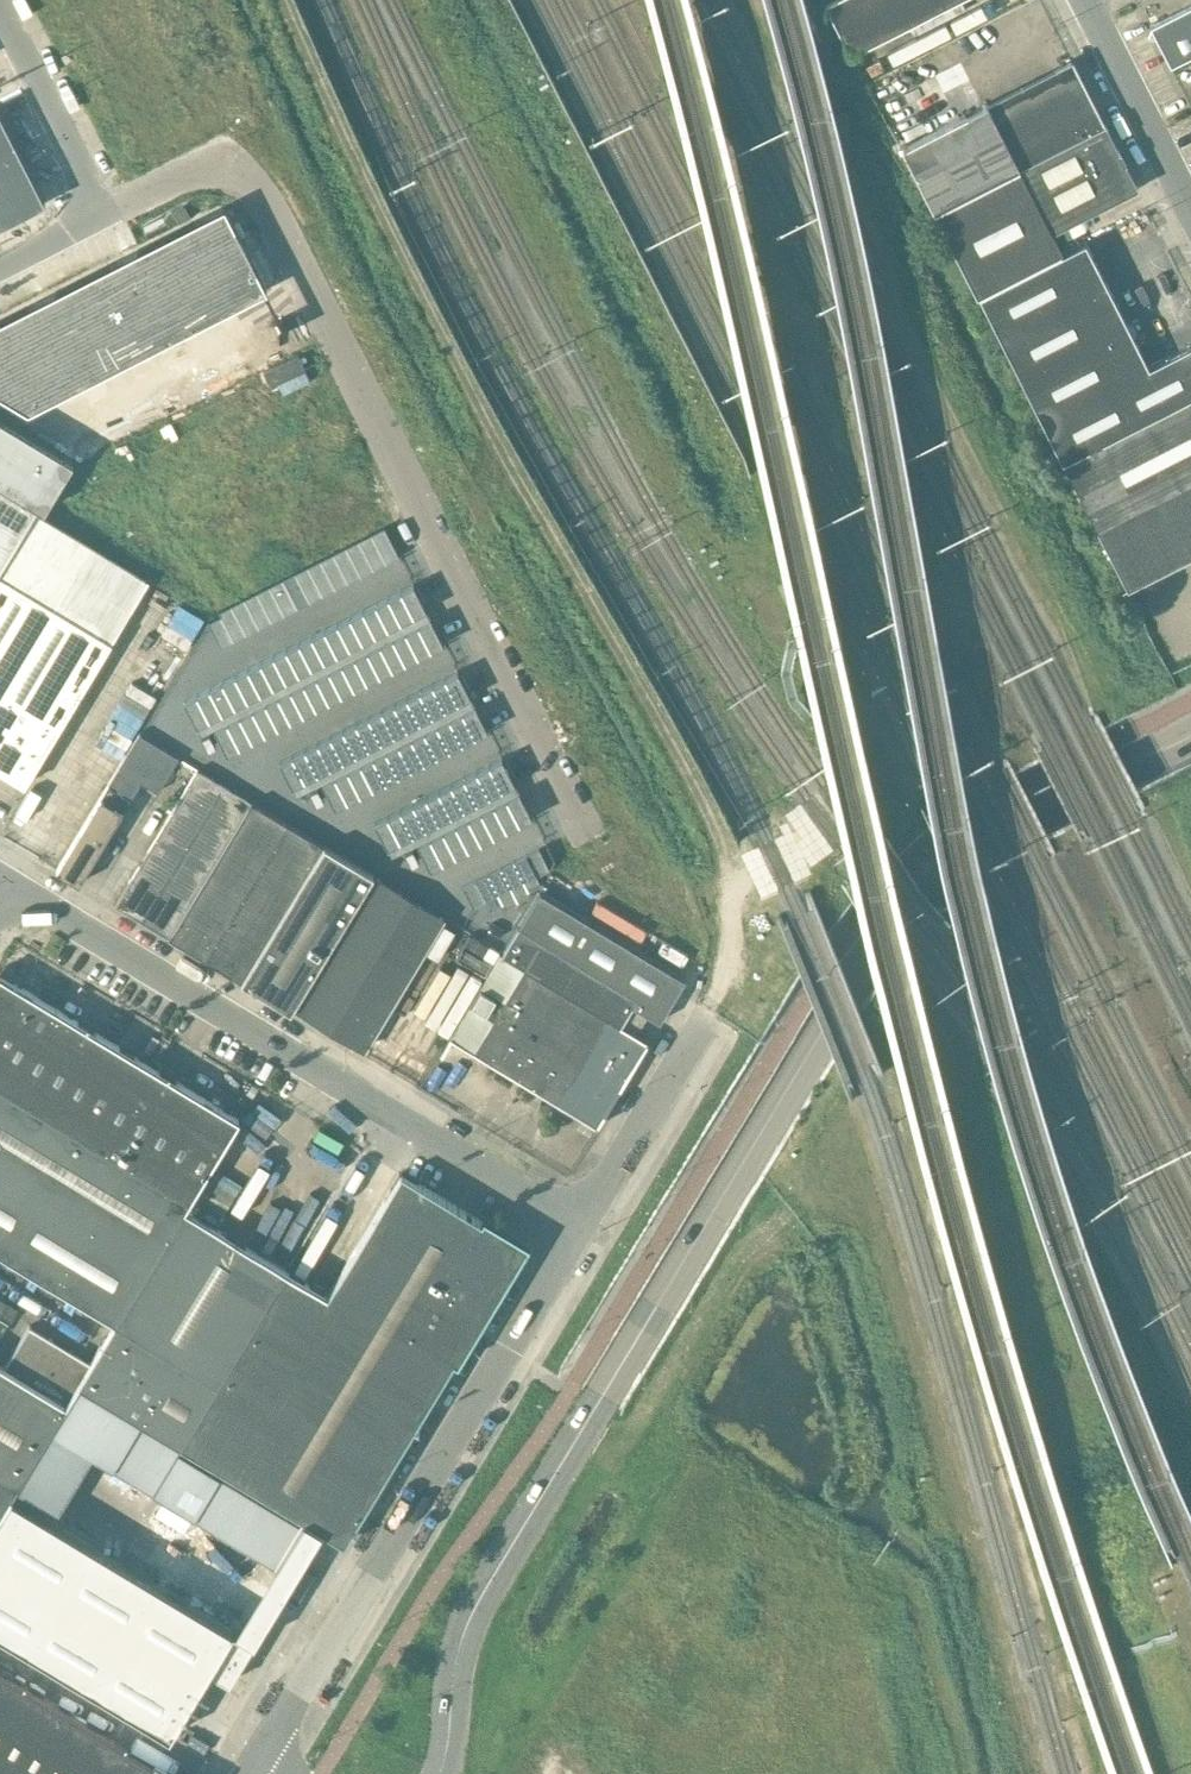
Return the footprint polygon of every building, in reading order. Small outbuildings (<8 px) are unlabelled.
[(957,0),(831,0),(824,3),(850,54),(957,0)] [(1190,54),(1190,4),(1150,25),(1170,65),(1190,54)] [(934,210),(1104,123),(1072,60),(901,146),(914,172),(934,210)] [(45,202),(0,114),(0,225),(45,202)] [(1136,187),(1104,123),(934,210),(978,295),(1062,252),(1051,230),(1136,187)] [(0,319),(0,394),(27,411),(266,289),(224,205),(0,319)] [(1085,240),(1062,252),(978,295),(1062,460),(1190,394),(1190,343),(1148,364),(1085,240)] [(1190,479),(1190,394),(1062,460),(1096,527),(1190,479)] [(35,508),(62,464),(0,427),(0,566),(35,508)] [(1096,527),(1127,587),(1190,554),(1190,479),(1096,527)] [(221,647),(399,556),(384,526),(219,611),(221,615),(208,621),(221,647)] [(928,543),(922,533),(919,536),(925,545),(928,543)] [(24,783),(110,640),(49,603),(56,591),(40,581),(33,593),(0,573),(0,769),(24,783)] [(227,753),(444,643),(413,584),(184,700),(208,747),(216,743),(209,730),(214,728),(227,753)] [(335,807),(488,730),(458,670),(279,761),(297,795),(309,788),(316,801),(324,797),(317,785),(322,782),(335,807)] [(139,733),(108,784),(56,869),(78,883),(140,781),(157,791),(178,757),(139,733)] [(430,868),(532,816),(502,757),(375,822),(392,856),(404,849),(411,862),(419,858),(412,845),(417,843),(430,868)] [(197,768),(114,904),(169,937),(252,801),(197,768)] [(252,801),(169,937),(200,956),(203,952),(241,976),(239,980),(241,981),(324,845),(252,801)] [(324,845),(241,981),(259,992),(290,1011),(373,875),(324,845)] [(537,875),(549,869),(539,848),(463,886),(473,907),(486,901),(490,910),(503,903),(505,907),(531,894),(528,890),(541,884),(537,875)] [(364,1048),(443,917),(376,877),(297,1008),(364,1048)] [(500,954),(451,1035),(473,1048),(472,1050),(586,1119),(596,1125),(647,1040),(635,1033),(636,1033),(622,1025),(620,1024),(632,1005),(659,1021),(685,979),(677,974),(586,919),(561,904),(539,890),(503,950),(500,954)] [(14,983),(0,974),(0,1086),(189,1200),(238,1118),(14,983)] [(633,1006),(622,1025),(636,1033),(647,1015),(633,1006)] [(0,1086),(0,1252),(116,1322),(184,1208),(189,1200),(0,1086)] [(327,1294),(184,1208),(116,1322),(90,1362),(78,1383),(180,1444),(341,1541),(343,1542),(344,1541),(345,1541),(453,1360),(458,1363),(530,1244),(483,1216),(481,1220),(401,1172),(327,1294)] [(0,1363),(0,1474),(17,1485),(66,1403),(78,1383),(90,1362),(29,1325),(4,1366),(0,1363)] [(11,1495),(17,1485),(0,1474),(0,1513),(11,1495)] [(11,1495),(0,1513),(0,1633),(169,1735),(208,1670),(229,1682),(247,1651),(253,1641),(251,1640),(11,1495)] [(0,1672),(0,1773),(169,1773),(0,1672)]
